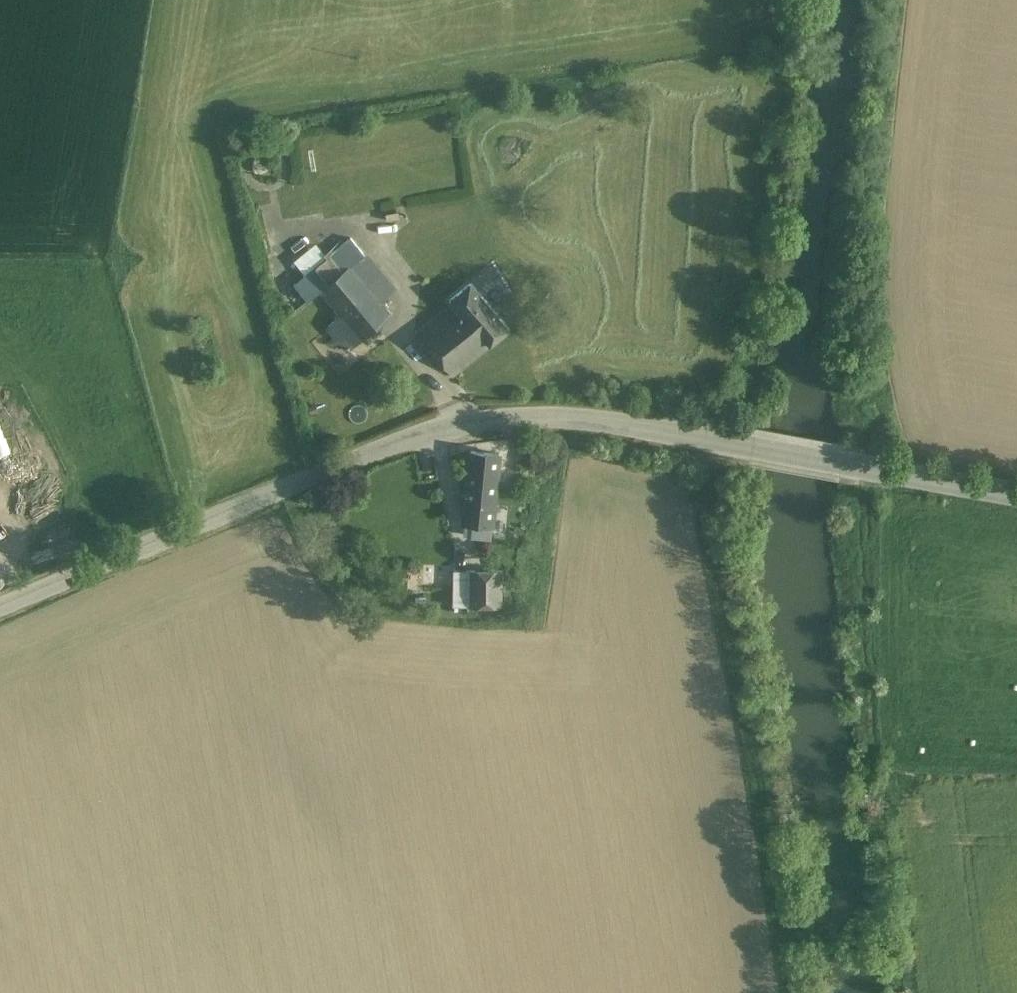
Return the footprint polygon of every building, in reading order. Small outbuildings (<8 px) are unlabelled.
[(351,237),(294,285),(310,303),(323,293),(321,290),(352,264),(354,267),(367,256),(351,237)] [(396,290),(367,256),(354,267),(382,301),(396,290)] [(354,267),(352,264),(321,290),(323,293),(344,318),(363,341),(394,314),(382,301),(354,267)] [(507,328),(471,283),(450,301),(454,305),(489,343),(507,328)] [(489,343),(454,305),(418,336),(453,376),(490,345),(489,343)] [(363,341),(344,318),(331,328),(350,352),(363,341)] [(498,453),(470,449),(463,522),(472,523),(471,534),(489,536),(498,453)] [(501,568),(468,567),(468,572),(468,603),(501,604),(501,568)] [(468,572),(454,572),(454,603),(468,603),(468,572)]
